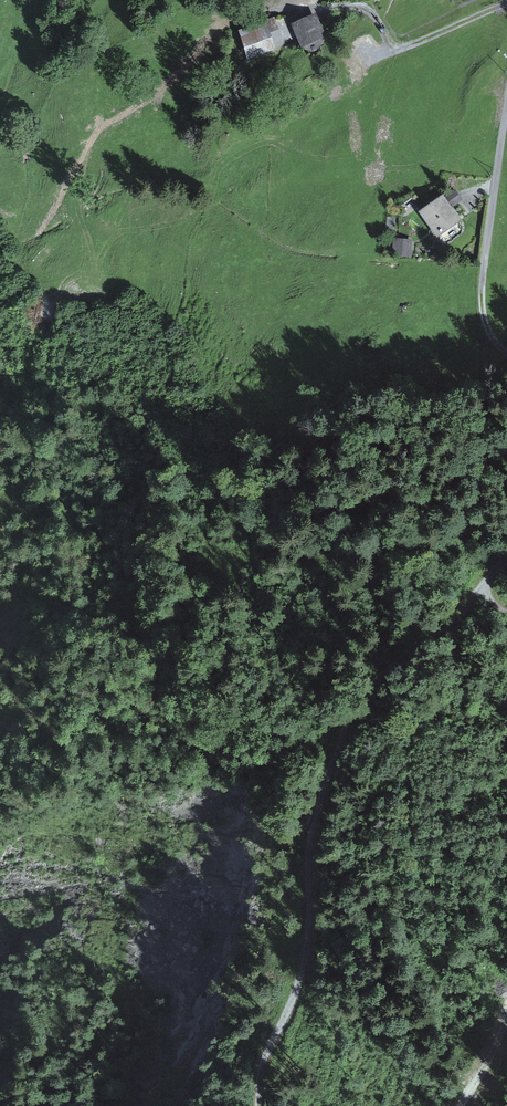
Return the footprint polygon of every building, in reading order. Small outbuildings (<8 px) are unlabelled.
[(314,17),(295,25),(303,44),(322,36),(314,17)] [(263,25),(241,32),(249,55),(270,48),(263,25)] [(442,198),(422,213),(438,235),(458,220),(442,198)] [(411,242),(397,240),(395,254),(409,256),(411,242)]
